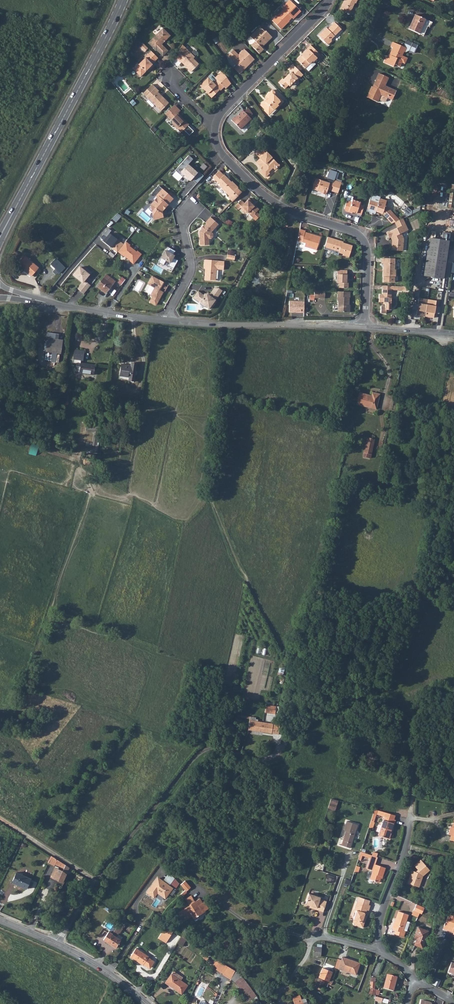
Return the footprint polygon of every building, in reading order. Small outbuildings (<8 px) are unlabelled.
[(344,2),(342,5),(340,10),(344,12),(347,13),(349,14),(354,4),(355,4),(357,0),(346,0),(345,2),(344,2)] [(297,16),(294,13),(298,9),(290,1),(282,8),(283,11),(272,22),(274,23),(281,31),(287,24),(287,23),(291,19),(293,20),(297,16)] [(409,29),(419,34),(423,25),(428,27),(429,27),(431,22),(415,15),(409,29)] [(325,28),(317,36),(327,46),(330,42),(331,39),(341,29),(334,22),(330,25),(331,26),(327,30),(325,28)] [(423,25),(419,34),(424,36),(428,27),(423,25)] [(260,28),(250,37),(255,42),(251,46),(258,54),(262,50),(260,48),(262,46),(263,47),(271,38),(265,31),(265,32),(260,28)] [(163,29),(148,44),(155,52),(156,51),(162,57),(167,52),(161,46),(170,37),(163,29)] [(395,65),(400,67),(403,61),(400,60),(404,52),(405,52),(407,48),(393,42),(391,47),(393,48),(389,56),(391,57),(390,59),(386,57),(384,63),(394,67),(395,65)] [(174,58),(177,61),(180,64),(182,62),(185,65),(185,67),(190,72),(198,64),(195,61),(193,59),(194,57),(182,45),(174,58)] [(301,64),(305,68),(312,61),(313,62),(320,55),(312,48),(310,46),(307,49),(308,50),(301,57),(300,56),(297,60),(301,64)] [(232,50),(227,56),(236,65),(233,69),(236,72),(238,75),(253,60),(243,50),(237,55),(232,50)] [(148,55),(155,62),(157,59),(151,52),(148,55)] [(138,65),(133,70),(140,78),(145,73),(145,72),(147,70),(148,70),(150,70),(153,67),(152,66),(155,62),(148,55),(144,58),(145,59),(138,66),(138,65)] [(312,61),(305,68),(308,71),(315,64),(313,62),(312,61)] [(302,75),(292,64),(287,69),(290,72),(283,80),(282,79),(278,83),(280,85),(279,86),(281,87),(284,89),(287,85),(289,86),(296,79),(297,80),(302,75)] [(207,95),(211,99),(219,90),(220,91),(224,87),(225,89),(230,84),(223,75),(221,72),(215,78),(211,75),(200,86),(204,91),(205,91),(208,94),(207,95)] [(381,95),(392,100),(396,91),(385,86),(389,77),(379,73),(375,83),(377,84),(375,88),(372,86),(367,97),(378,102),(381,95)] [(143,95),(160,112),(168,104),(161,97),(161,98),(160,97),(160,95),(157,93),(158,92),(155,89),(152,86),(143,95)] [(280,105),(277,102),(273,98),(274,97),(274,94),(271,91),(264,98),(266,101),(264,103),(263,102),(259,106),(263,110),(263,112),(267,116),(274,110),(275,110),(280,105)] [(172,107),(165,115),(167,117),(175,110),(172,107)] [(175,110),(167,117),(171,121),(173,123),(172,125),(173,126),(180,134),(185,129),(189,125),(184,120),(183,121),(180,118),(179,119),(178,118),(179,117),(177,114),(180,111),(176,108),(175,110)] [(248,109),(243,113),(249,119),(252,115),(248,109)] [(249,119),(243,113),(242,111),(234,119),(233,118),(230,121),(231,122),(240,131),(250,121),(249,119)] [(256,163),(260,167),(263,170),(262,171),(260,172),(261,174),(265,178),(269,174),(268,173),(273,168),(275,170),(279,165),(266,153),(265,153),(260,149),(255,154),(260,159),(256,163)] [(198,172),(197,173),(187,165),(192,160),(188,156),(175,171),(183,178),(184,176),(190,181),(191,180),(196,184),(203,176),(198,172)] [(336,173),(329,171),(327,178),(333,181),(336,173)] [(223,176),(219,172),(212,178),(220,185),(219,186),(229,197),(228,198),(232,202),(241,193),(237,189),(238,188),(232,182),(231,182),(229,181),(227,179),(224,175),(223,176)] [(312,189),(317,190),(320,191),(320,193),(325,194),(326,190),(330,191),(337,193),(340,184),(333,182),(332,183),(328,182),(327,183),(326,183),(315,179),(314,180),(313,181),(311,185),(312,187),(312,189)] [(172,199),(158,186),(151,194),(156,199),(147,209),(151,212),(153,220),(164,217),(163,213),(168,206),(167,205),(172,199)] [(372,199),(369,199),(366,208),(375,210),(377,210),(377,211),(382,213),(387,218),(393,212),(385,204),(386,199),(379,197),(378,201),(372,199)] [(241,201),(235,207),(238,210),(240,209),(245,214),(248,214),(253,219),(256,215),(257,213),(259,210),(256,207),(254,207),(253,208),(250,205),(253,203),(249,199),(244,204),(241,201)] [(344,211),(347,212),(348,210),(351,211),(361,214),(363,205),(358,204),(359,201),(351,199),(350,201),(348,201),(345,202),(343,208),(344,210),(344,211)] [(409,216),(413,211),(407,207),(404,211),(409,216)] [(200,246),(209,246),(209,239),(211,239),(213,237),(213,234),(211,233),(218,225),(210,217),(205,223),(206,224),(199,232),(200,246)] [(403,218),(395,222),(398,228),(386,232),(389,238),(391,237),(393,241),(392,250),(402,251),(404,238),(401,233),(408,230),(403,218)] [(298,228),(296,240),(305,242),(303,246),(315,249),(320,236),(311,233),(311,236),(303,234),(304,231),(304,230),(298,228)] [(138,231),(135,234),(143,239),(145,236),(138,231)] [(102,241),(116,253),(122,245),(108,233),(102,241)] [(146,246),(151,239),(147,236),(141,243),(146,246)] [(324,246),(323,249),(331,251),(333,251),(332,253),(337,255),(338,252),(343,254),(343,255),(348,257),(352,245),(339,241),(339,240),(327,236),(324,246)] [(431,240),(427,272),(447,274),(451,243),(431,240)] [(174,251),(168,247),(166,251),(164,250),(159,259),(168,264),(167,266),(173,269),(177,261),(172,258),(173,256),(172,255),(174,251)] [(25,257),(18,264),(25,269),(24,270),(31,276),(38,268),(32,263),(25,257)] [(56,258),(50,264),(59,273),(65,268),(56,258)] [(395,259),(382,259),(382,264),(385,264),(385,271),(384,271),(383,278),(384,278),(395,278),(396,278),(396,270),(395,270),(395,259)] [(205,269),(204,280),(215,281),(216,270),(217,270),(223,270),(224,262),(218,262),(218,261),(204,260),(204,269),(205,269)] [(76,288),(83,293),(89,285),(83,280),(88,274),(79,266),(72,274),(81,282),(76,288)] [(337,270),(337,282),(339,283),(339,288),(348,288),(348,283),(346,283),(346,280),(347,280),(348,274),(347,274),(347,270),(337,270)] [(447,274),(427,272),(426,278),(446,280),(447,274)] [(115,280),(107,274),(97,287),(105,293),(115,280)] [(165,292),(169,285),(152,276),(147,285),(154,288),(150,296),(152,298),(149,303),(155,306),(158,301),(157,300),(158,299),(160,300),(164,291),(165,292)] [(122,277),(117,282),(124,287),(128,282),(122,277)] [(383,286),(383,290),(382,295),(380,295),(379,302),(384,303),(385,304),(385,307),(382,306),(381,307),(381,313),(381,314),(386,314),(386,310),(391,311),(391,307),(393,308),(396,305),(396,301),(394,298),(391,298),(392,290),(390,290),(390,286),(383,286)] [(198,292),(193,298),(209,309),(211,309),(216,302),(215,301),(222,291),(219,289),(214,289),(210,295),(209,296),(208,295),(205,295),(205,296),(204,296),(198,292)] [(315,298),(325,298),(325,291),(317,290),(315,290),(315,298)] [(350,292),(337,291),(337,301),(338,301),(338,312),(350,312),(350,308),(348,308),(349,305),(349,298),(350,298),(350,292)] [(436,302),(418,299),(416,316),(433,318),(436,302)] [(47,336),(45,349),(59,352),(62,339),(47,336)] [(75,348),(74,358),(84,360),(85,349),(75,348)] [(77,362),(75,369),(79,370),(79,371),(94,374),(95,364),(81,361),(81,362),(77,362)] [(121,363),(119,375),(129,377),(128,380),(133,381),(136,363),(131,362),(131,365),(121,363)] [(357,404),(375,408),(379,393),(371,391),(371,394),(359,392),(357,404)] [(93,446),(88,446),(87,452),(98,453),(100,432),(94,432),(93,446)] [(364,443),(371,445),(373,438),(365,436),(364,443)] [(370,453),(371,445),(364,443),(362,451),(370,453)] [(37,452),(39,446),(32,444),(30,453),(33,454),(33,451),(37,452)] [(277,714),(279,707),(267,704),(265,711),(277,714)] [(250,721),(248,730),(271,734),(272,724),(250,720),(250,721)] [(272,724),(271,734),(278,735),(280,725),(272,724)] [(385,803),(392,806),(394,800),(386,797),(385,803)] [(328,807),(335,808),(338,800),(331,799),(328,807)] [(393,824),(394,819),(384,816),(378,835),(389,839),(391,834),(390,833),(393,824)] [(347,831),(345,837),(342,846),(350,848),(358,825),(346,821),(343,830),(346,831),(347,831)] [(370,879),(376,881),(382,866),(376,864),(378,857),(375,856),(372,855),(367,868),(373,871),(370,879)] [(69,868),(57,860),(51,856),(48,863),(54,866),(55,864),(63,870),(62,873),(54,869),(50,877),(62,882),(69,868)] [(423,869),(420,871),(419,873),(413,871),(408,882),(419,887),(423,875),(430,870),(422,859),(418,862),(423,869)] [(382,866),(376,881),(379,882),(381,876),(383,877),(385,871),(386,868),(382,866)] [(15,872),(11,882),(26,888),(30,878),(15,872)] [(175,889),(181,884),(170,873),(165,878),(175,889)] [(155,879),(147,891),(154,896),(157,891),(165,897),(172,887),(159,877),(156,880),(155,879)] [(186,880),(182,884),(186,889),(188,890),(193,886),(186,880)] [(178,911),(183,920),(192,915),(193,918),(205,911),(201,904),(202,903),(199,898),(194,901),(191,894),(185,898),(188,904),(189,903),(190,904),(178,911)] [(305,904),(312,906),(315,896),(309,894),(305,904)] [(319,897),(315,909),(323,912),(326,901),(319,899),(320,897),(319,897)] [(363,928),(366,920),(363,919),(368,904),(369,901),(358,897),(354,910),(357,910),(353,922),(354,925),(363,928)] [(416,903),(414,908),(414,909),(420,912),(422,913),(424,906),(416,903)] [(363,919),(366,920),(367,916),(365,915),(366,914),(365,912),(367,909),(370,911),(371,905),(368,904),(363,919)] [(394,933),(402,936),(405,930),(402,929),(408,914),(398,911),(394,921),(391,928),(395,929),(394,933)] [(450,929),(453,919),(453,914),(449,912),(443,927),(450,929)] [(159,937),(167,942),(175,928),(168,922),(159,937)] [(114,931),(118,933),(118,932),(120,933),(123,927),(122,926),(118,924),(114,931)] [(414,943),(422,947),(428,930),(418,926),(414,936),(417,937),(414,943)] [(103,940),(115,948),(122,937),(118,933),(114,931),(112,934),(109,932),(108,931),(103,940)] [(313,955),(321,956),(321,947),(314,947),(313,955)] [(142,964),(148,968),(150,968),(153,963),(152,960),(147,957),(148,956),(135,948),(130,956),(142,965),(142,964)] [(338,969),(356,975),(360,963),(342,957),(338,969)] [(235,971),(228,966),(221,962),(217,967),(233,977),(235,971)] [(319,977),(329,981),(330,979),(331,977),(328,976),(330,971),(323,968),(319,977)] [(165,983),(181,994),(188,985),(171,974),(165,983)] [(384,989),(393,992),(397,978),(388,975),(384,989)] [(235,981),(246,996),(254,991),(249,985),(241,976),(235,981)] [(320,985),(318,989),(322,990),(323,988),(326,990),(329,984),(331,985),(333,981),(330,979),(329,981),(319,977),(316,983),(320,985)] [(246,996),(249,1001),(257,996),(254,991),(246,996)] [(300,995),(292,997),(294,1003),(303,1003),(300,995)]
